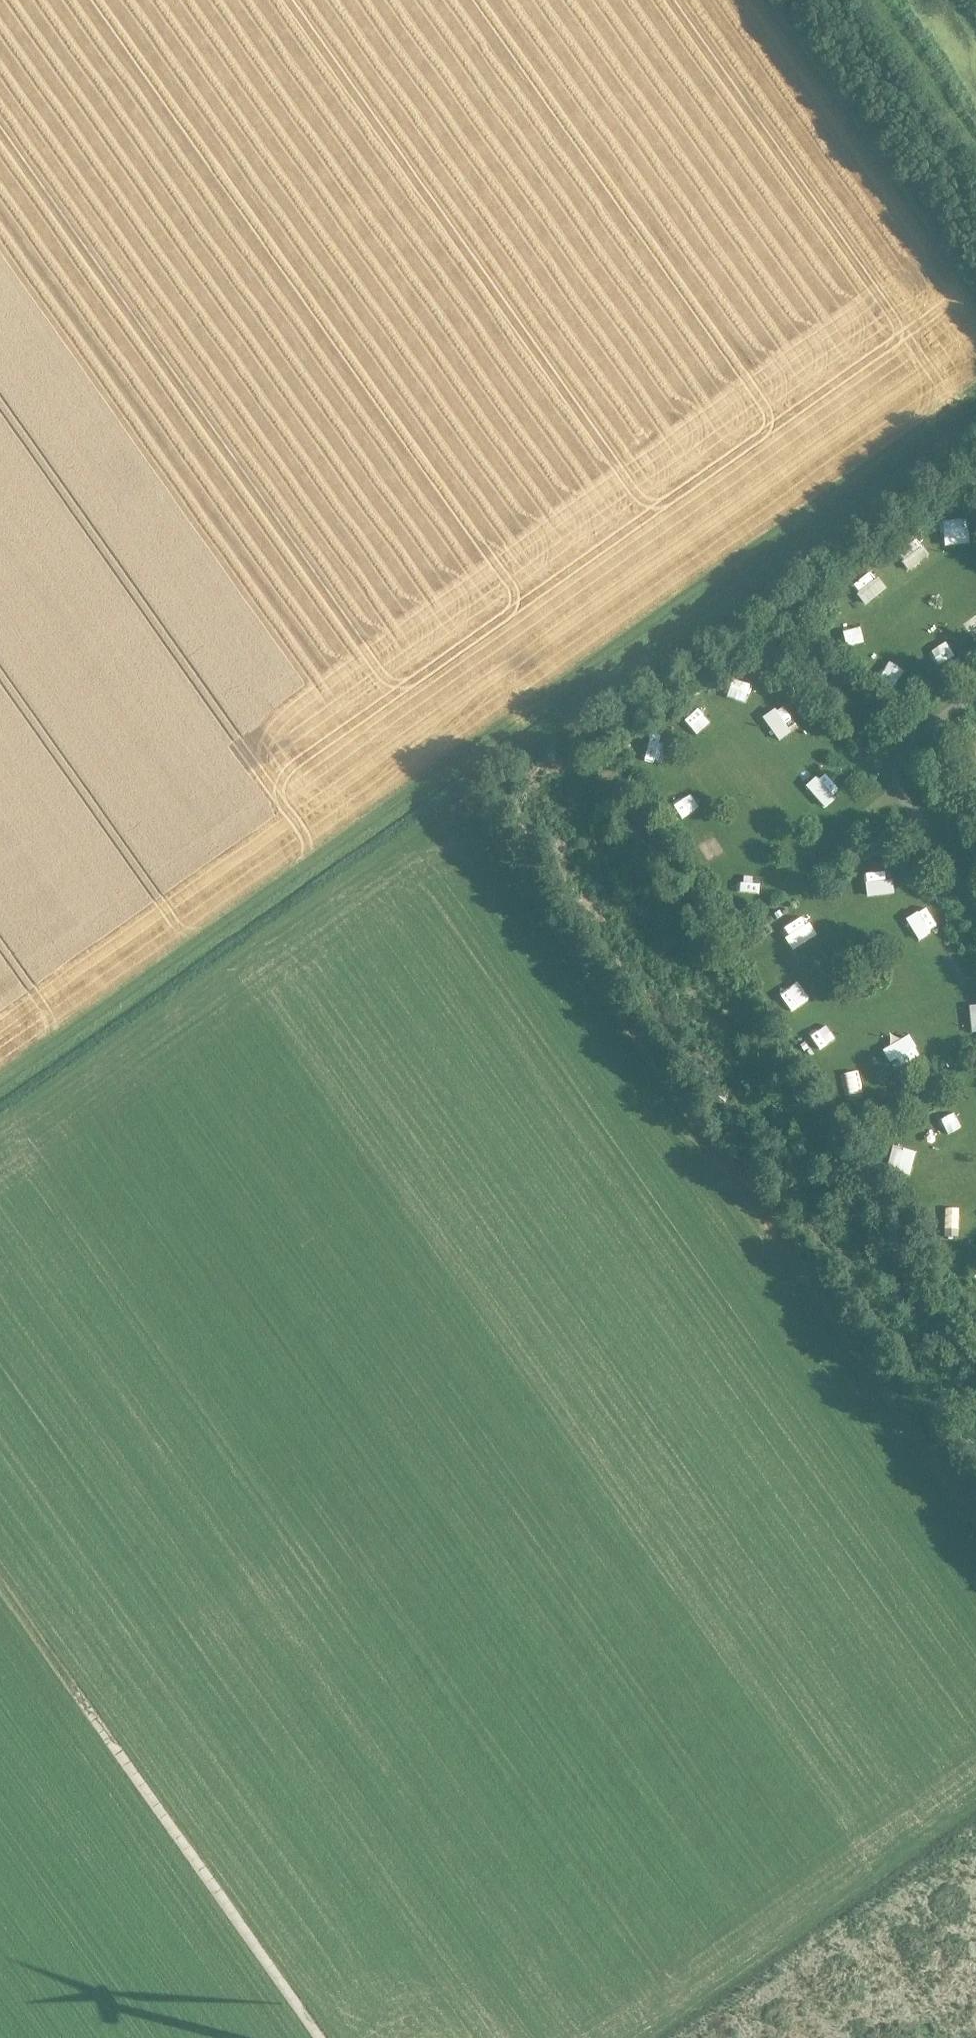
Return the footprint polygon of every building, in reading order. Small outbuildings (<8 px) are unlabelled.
[(940,509),(933,527),(957,536),(964,518),(940,509)] [(907,536),(888,550),(903,569),(922,555),(907,536)] [(842,586),(858,605),(879,587),(863,568),(842,586)] [(975,633),(975,612),(975,611),(957,621),(967,639),(975,633)] [(941,635),(922,645),(933,664),(951,654),(941,635)] [(733,674),(729,694),(751,699),(756,679),(733,674)] [(801,696),(794,702),(801,708),(807,703),(801,696)] [(679,716),(690,736),(710,725),(699,706),(679,716)] [(784,711),(762,718),(770,742),(792,734),(784,711)] [(966,753),(975,760),(975,739),(966,753)] [(627,741),(621,744),(625,751),(630,747),(627,741)] [(661,743),(639,746),(642,769),(664,766),(661,743)] [(808,764),(797,773),(810,790),(821,781),(808,764)] [(675,818),(692,806),(681,790),(664,803),(675,818)] [(875,847),(869,850),(873,857),(879,854),(875,847)] [(848,880),(858,897),(879,884),(869,867),(848,880)] [(940,894),(934,897),(938,904),(943,901),(940,894)] [(901,918),(912,934),(926,924),(915,908),(901,918)] [(778,909),(772,913),(775,919),(781,916),(778,909)] [(776,926),(783,947),(810,938),(804,917),(776,926)] [(963,936),(957,939),(961,946),(967,942),(963,936)] [(782,1024),(801,1017),(793,995),(774,1001),(782,1024)] [(966,1008),(968,1026),(975,1025),(975,1007),(966,1008)] [(898,1040),(906,1058),(921,1052),(914,1034),(898,1040)] [(851,1098),(859,1080),(839,1071),(831,1088),(851,1098)] [(933,1104),(927,1107),(930,1114),(936,1111),(933,1104)] [(905,1176),(913,1151),(888,1143),(880,1168),(905,1176)]
